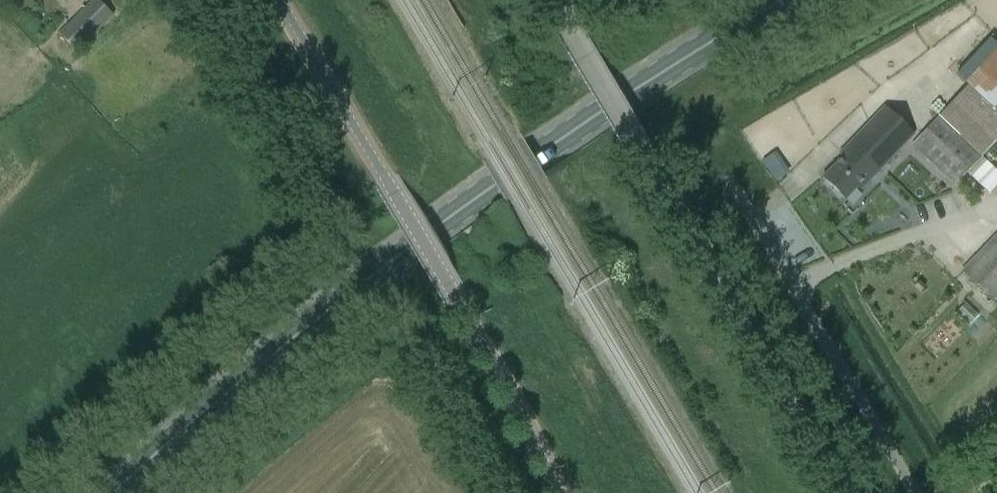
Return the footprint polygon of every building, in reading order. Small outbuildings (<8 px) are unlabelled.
[(59,33),(78,52),(114,15),(98,0),(91,0),(59,33)] [(911,145),(954,186),(967,173),(988,193),(996,184),(996,171),(982,157),(996,141),(996,45),(990,39),(956,75),(968,86),(911,145)] [(844,156),(822,178),(845,200),(858,187),(860,190),(914,134),(885,106),(841,153),(844,156)] [(961,270),(994,301),(996,298),(996,232),(961,270)]
